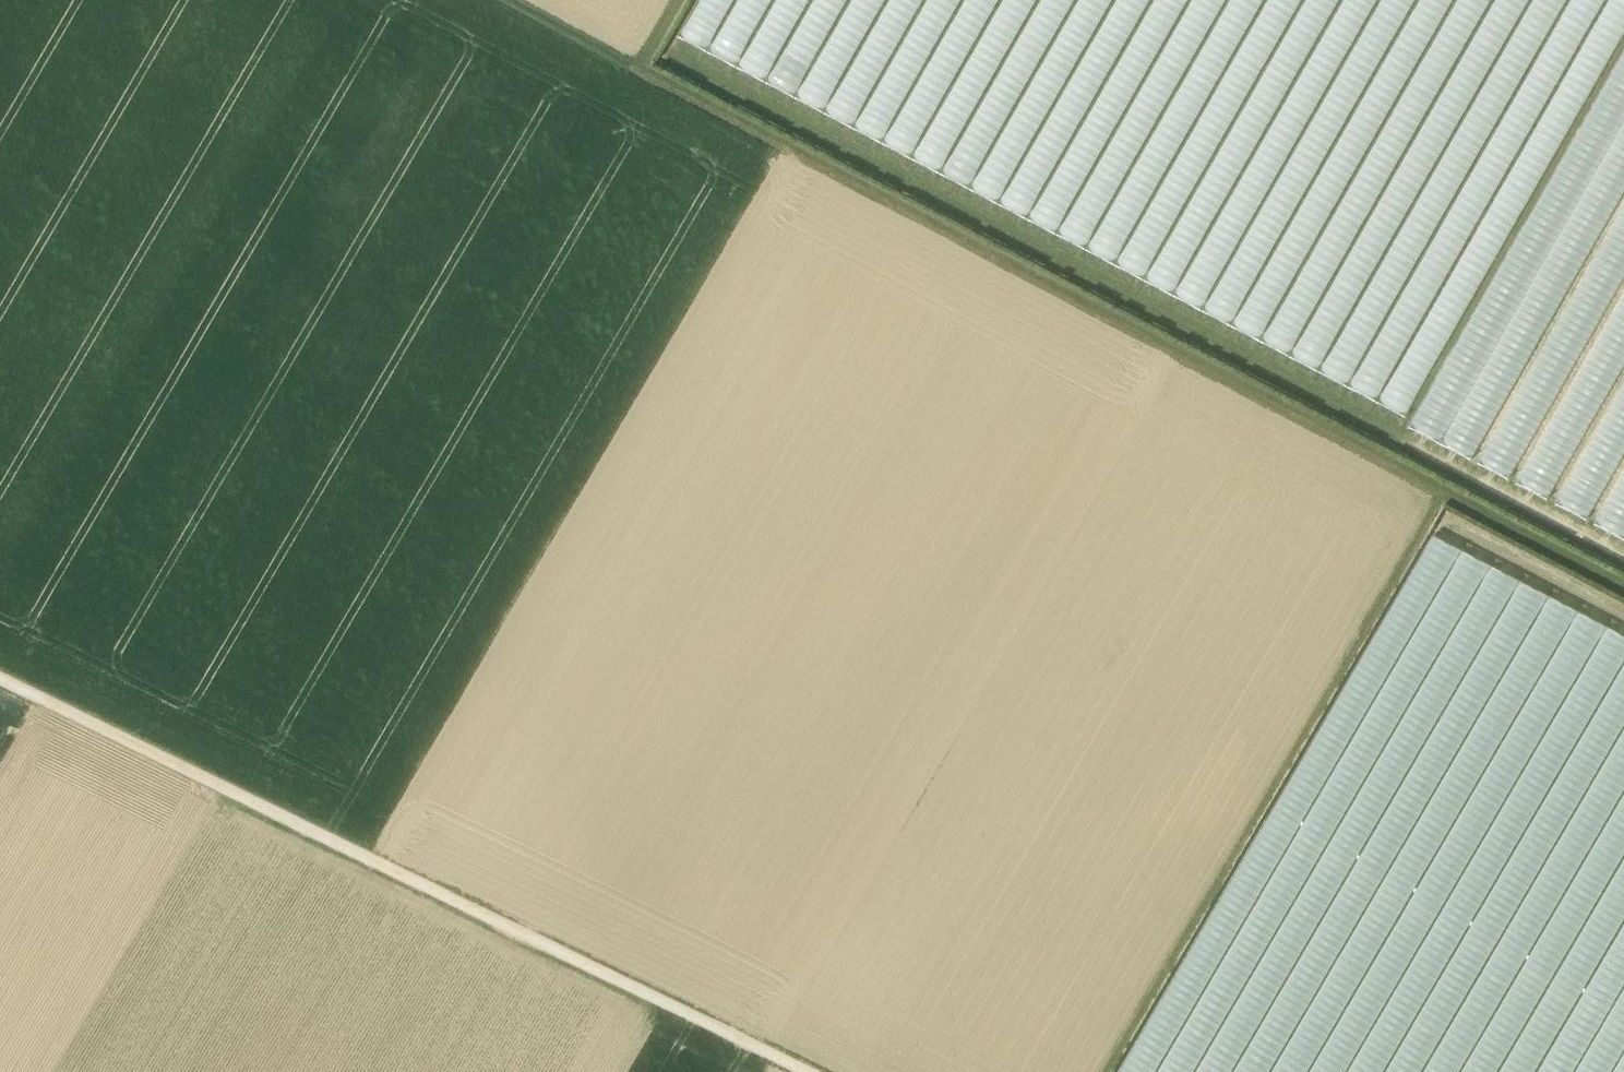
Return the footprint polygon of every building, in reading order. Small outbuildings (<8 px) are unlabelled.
[(682,35),(703,48),(721,17),(699,5),(682,35)] [(957,109),(926,127),(936,104),(795,40),(789,43),(778,24),(754,38),(734,83),(1287,333),(1291,331),(1304,302),(1268,323),(1288,278),(1240,305),(1254,275),(1227,263),(1232,272),(1215,282),(1236,235),(1202,255),(1188,230),(1160,246),(1180,203),(1130,231),(1146,196),(1138,201),(993,135),(1004,111),(983,123),(975,141),(957,109)] [(1322,373),(1377,398),(1395,358),(1368,346),(1370,342),(1342,329),(1322,373)] [(1433,532),(1384,622),(1450,658),(1443,688),(1594,724),(1596,754),(1623,730),(1623,634),(1433,532)]
